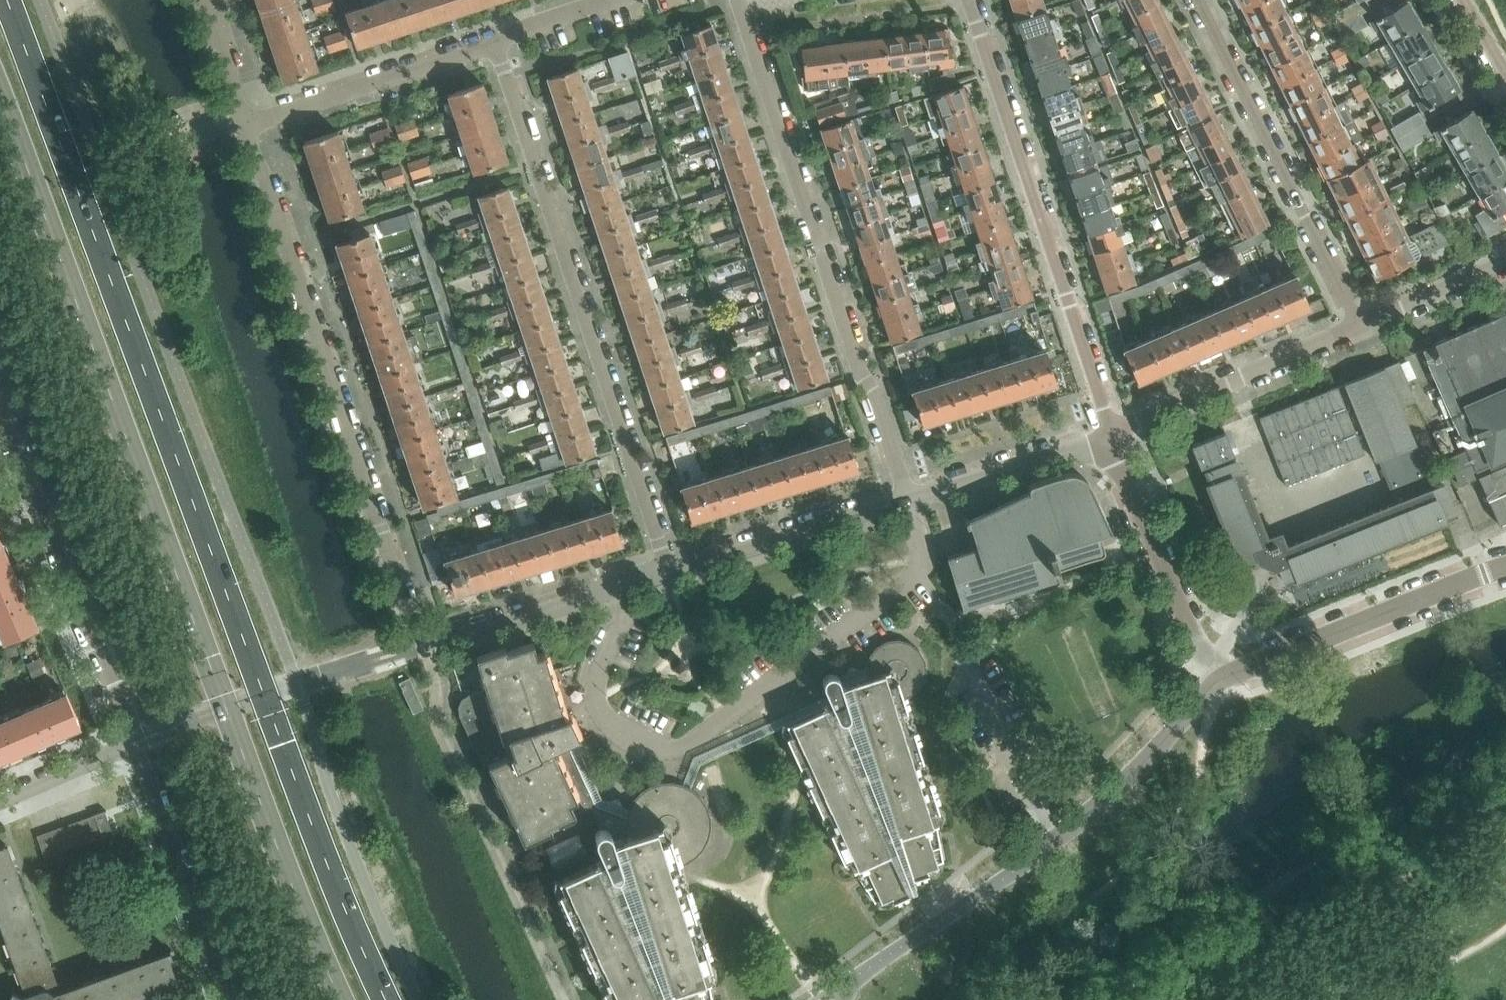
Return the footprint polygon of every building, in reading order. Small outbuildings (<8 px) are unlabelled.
[(258,4),(271,42),(305,31),(295,0),(270,0),(258,4)] [(316,14),(335,8),(333,0),(312,0),(316,14)] [(345,12),(356,47),(395,34),(384,0),(383,0),(345,12)] [(395,34),(433,21),(427,0),(384,0),(395,34)] [(433,21),(472,9),(469,0),(427,0),(433,21)] [(472,9),(498,0),(469,0),(472,9)] [(1016,16),(1044,7),(1042,0),(1010,0),(1016,16)] [(1072,1),(1079,16),(1085,13),(1079,0),(1074,0),(1072,1)] [(1088,9),(1094,7),(1092,0),(1085,0),(1088,9)] [(1122,8),(1127,5),(1132,15),(1159,2),(1158,0),(1119,0),(1122,8)] [(1237,2),(1240,3),(1243,9),(1262,0),(1236,0),(1237,2)] [(1246,16),(1245,18),(1249,26),(1252,27),(1252,28),(1288,10),(1283,0),(1262,0),(1243,9),(1246,16)] [(1329,17),(1336,28),(1360,14),(1370,8),(1365,0),(1360,0),(1358,1),(1357,0),(1329,17)] [(1407,4),(1408,3),(1407,0),(1370,22),(1375,31),(1381,27),(1389,41),(1420,23),(1419,22),(1419,19),(1413,9),(1411,9),(1407,4)] [(1137,25),(1132,27),(1136,35),(1168,19),(1159,2),(1132,15),(1137,25)] [(1044,7),(1016,16),(1023,38),(1051,29),(1056,27),(1054,19),(1049,20),(1044,7)] [(1252,28),(1253,29),(1252,32),(1256,40),(1259,40),(1262,47),(1298,29),(1288,10),(1252,28)] [(1320,10),(1310,15),(1313,21),(1323,16),(1320,10)] [(1097,13),(1091,16),(1097,31),(1103,28),(1097,13)] [(1360,14),(1336,28),(1342,39),(1367,25),(1360,14)] [(1323,16),(1313,21),(1317,28),(1327,23),(1323,16)] [(1168,19),(1136,35),(1140,43),(1145,41),(1149,51),(1176,37),(1168,19)] [(1088,20),(1081,23),(1088,38),(1094,35),(1088,20)] [(1420,23),(1389,41),(1401,63),(1433,45),(1432,43),(1432,41),(1426,31),(1423,31),(1420,25),(1421,25),(1420,23)] [(682,50),(685,59),(719,47),(711,25),(682,34),(686,48),(682,50)] [(1051,29),(1023,38),(1029,57),(1058,48),(1054,38),(1059,36),(1056,27),(1051,29)] [(923,32),(927,63),(938,62),(939,67),(954,65),(949,39),(948,28),(923,32)] [(1103,28),(1097,31),(1103,46),(1110,44),(1103,28)] [(1265,53),(1264,56),(1268,64),(1270,65),(1271,66),(1307,48),(1298,29),(1262,47),(1265,53)] [(318,69),(305,31),(271,42),(284,81),(318,69)] [(343,31),(324,37),(329,52),(348,46),(343,31)] [(923,32),(903,34),(908,71),(917,70),(916,64),(927,63),(923,32)] [(903,34),(883,37),(887,68),(898,67),(899,73),(908,71),(903,34)] [(1094,35),(1088,38),(1094,53),(1100,51),(1094,35)] [(883,37),(863,39),(868,76),(877,75),(877,70),(887,68),(883,37)] [(1145,53),(1150,63),(1154,71),(1185,55),(1176,37),(1149,51),(1145,53)] [(863,39),(843,42),(847,73),(858,72),(859,78),(868,76),(863,39)] [(836,75),(847,73),(843,42),(823,45),(828,82),(837,80),(836,75)] [(823,45),(797,48),(799,61),(803,61),(805,78),(803,78),(804,89),(806,89),(807,91),(829,88),(828,82),(823,45)] [(1440,59),(1441,57),(1436,48),(1433,46),(1433,45),(1401,63),(1414,85),(1445,67),(1444,65),(1443,65),(1440,59)] [(692,66),(697,79),(726,70),(719,47),(685,59),(688,68),(692,66)] [(1340,47),(1330,52),(1333,58),(1343,53),(1340,47)] [(1058,48),(1029,57),(1035,76),(1064,67),(1069,65),(1066,57),(1061,58),(1058,48)] [(1271,66),(1272,67),(1271,70),(1274,77),(1277,79),(1280,85),(1316,67),(1307,48),(1271,66)] [(1112,51),(1106,53),(1112,68),(1118,65),(1112,51)] [(627,52),(610,58),(617,81),(635,75),(627,52)] [(1343,53),(1333,58),(1338,66),(1347,60),(1343,53)] [(1185,55),(1154,71),(1158,79),(1163,77),(1167,87),(1194,73),(1185,55)] [(679,56),(669,59),(671,68),(682,64),(679,56)] [(1364,56),(1354,61),(1359,71),(1368,63),(1364,56)] [(1103,58),(1097,60),(1103,75),(1109,73),(1103,58)] [(669,59),(659,62),(661,71),(671,68),(669,59)] [(1064,67),(1035,76),(1042,95),(1070,86),(1067,76),(1072,74),(1069,65),(1064,67)] [(1118,65),(1112,68),(1119,84),(1125,81),(1118,65)] [(1316,67),(1280,85),(1283,91),(1283,94),(1286,102),(1289,102),(1290,103),(1325,86),(1316,67)] [(1422,99),(1416,102),(1422,111),(1459,89),(1457,86),(1456,87),(1453,81),(1454,79),(1448,69),(1446,68),(1445,67),(1414,85),(1422,99)] [(548,78),(556,101),(589,90),(586,81),(582,82),(577,69),(548,78)] [(697,79),(701,92),(696,94),(699,103),(733,92),(726,70),(697,79)] [(953,71),(927,80),(931,90),(956,82),(953,71)] [(1109,73),(1103,75),(1109,91),(1115,88),(1109,73)] [(1194,73),(1167,87),(1163,89),(1172,107),(1203,91),(1194,73)] [(613,78),(603,81),(605,89),(616,86),(613,78)] [(660,78),(643,84),(647,95),(664,89),(660,78)] [(603,81),(593,84),(595,93),(605,89),(603,81)] [(448,94),(461,134),(495,123),(482,83),(448,94)] [(920,84),(910,86),(913,96),(921,93),(920,84)] [(1361,84),(1351,89),(1354,95),(1364,90),(1361,84)] [(933,95),(927,97),(930,106),(936,104),(939,115),(969,105),(962,85),(933,95)] [(1070,86),(1042,95),(1048,114),(1076,105),(1081,103),(1079,95),(1074,96),(1070,86)] [(1290,103),(1290,105),(1289,107),(1293,115),(1296,116),(1299,122),(1335,105),(1325,86),(1290,103)] [(1128,89),(1122,91),(1128,106),(1134,103),(1128,89)] [(556,101),(563,123),(592,114),(588,101),(592,99),(589,90),(556,101)] [(1364,90),(1354,95),(1358,102),(1368,97),(1364,90)] [(891,92),(892,102),(899,100),(896,91),(891,92)] [(1172,107),(1168,109),(1177,127),(1185,123),(1186,125),(1213,112),(1203,91),(1172,107)] [(707,110),(711,124),(740,114),(733,92),(699,103),(702,112),(707,110)] [(1384,93),(1373,96),(1378,106),(1389,100),(1384,93)] [(1118,95),(1112,98),(1118,112),(1124,110),(1118,95)] [(831,98),(813,104),(815,111),(833,105),(831,98)] [(693,100),(683,103),(686,112),(696,109),(693,100)] [(1302,129),(1301,132),(1305,139),(1308,140),(1308,141),(1353,119),(1344,100),(1335,105),(1299,122),(1302,129)] [(833,105),(815,111),(819,124),(846,116),(841,102),(833,105)] [(683,103),(673,107),(676,115),(686,112),(683,103)] [(1083,124),(1088,122),(1081,103),(1076,105),(1048,114),(1054,133),(1083,124)] [(1134,103),(1128,106),(1134,122),(1140,119),(1134,103)] [(939,115),(934,116),(940,136),(945,134),(975,124),(969,105),(939,115)] [(889,108),(880,111),(883,120),(892,117),(889,108)] [(1124,110),(1118,112),(1124,128),(1131,126),(1124,110)] [(1475,119),(1471,113),(1472,113),(1471,110),(1434,131),(1439,140),(1445,137),(1453,150),(1484,132),(1483,131),(1483,129),(1477,119),(1475,119)] [(1213,112),(1186,125),(1188,127),(1178,132),(1187,151),(1192,148),(1224,132),(1213,112)] [(1418,112),(1390,129),(1396,140),(1424,123),(1418,112)] [(563,123),(570,146),(604,134),(601,125),(596,127),(592,114),(563,123)] [(711,138),(714,147),(748,136),(740,114),(711,124),(715,136),(711,138)] [(857,139),(863,137),(856,118),(821,129),(828,149),(857,139)] [(414,119),(395,126),(397,133),(416,127),(414,119)] [(1308,141),(1309,142),(1308,145),(1312,153),(1315,154),(1317,160),(1353,142),(1362,138),(1353,119),(1308,141)] [(1381,121),(1366,129),(1369,134),(1384,127),(1381,121)] [(627,122),(617,125),(620,134),(630,130),(627,122)] [(495,123),(461,134),(474,172),(508,161),(495,123)] [(1424,123),(1396,140),(1403,151),(1431,134),(1424,123)] [(945,134),(940,136),(943,144),(948,143),(952,153),(982,143),(975,124),(945,134)] [(1083,124),(1054,133),(1060,152),(1089,143),(1094,142),(1091,133),(1086,134),(1083,124)] [(617,125),(607,129),(610,137),(620,134),(617,125)] [(1143,126),(1137,129),(1143,144),(1149,141),(1143,126)] [(416,127),(397,133),(400,141),(419,135),(416,127)] [(1384,127),(1369,134),(1373,142),(1388,134),(1384,127)] [(369,134),(372,142),(391,135),(388,128),(369,134)] [(304,142),(317,181),(351,170),(338,131),(304,142)] [(913,131),(903,134),(907,146),(916,143),(917,143),(913,131)] [(1192,148),(1187,151),(1196,169),(1232,150),(1224,132),(1192,148)] [(1487,141),(1484,135),(1485,134),(1484,132),(1453,150),(1466,172),(1497,154),(1496,153),(1496,150),(1490,141),(1487,141)] [(570,146),(577,168),(607,158),(602,145),(607,143),(604,134),(570,146)] [(393,143),(391,135),(372,142),(374,149),(393,143)] [(721,154),(726,167),(755,158),(748,136),(714,147),(717,156),(721,154)] [(1136,138),(1124,143),(1128,152),(1140,148),(1136,138)] [(857,139),(828,149),(834,168),(869,157),(866,148),(861,150),(857,139)] [(900,141),(891,144),(893,150),(902,147),(900,141)] [(1092,152),(1097,150),(1094,142),(1089,143),(1060,152),(1067,172),(1068,174),(1096,165),(1095,163),(1092,152)] [(1321,166),(1320,169),(1323,177),(1326,178),(1327,179),(1363,161),(1353,142),(1317,160),(1321,166)] [(916,143),(907,146),(909,151),(918,148),(916,143)] [(946,155),(950,165),(953,174),(958,172),(988,162),(982,143),(952,153),(946,155)] [(708,144),(698,147),(700,156),(711,153),(708,144)] [(1151,146),(1145,148),(1151,164),(1157,161),(1151,146)] [(698,147),(688,151),(690,159),(700,156),(698,147)] [(902,147),(893,150),(895,155),(904,152),(902,147)] [(1232,150),(1196,169),(1205,186),(1209,184),(1210,184),(1241,168),(1232,150)] [(1142,152),(1135,155),(1142,170),(1148,168),(1142,152)] [(1505,167),(1500,157),(1498,156),(1497,154),(1466,172),(1478,194),(1505,178),(1505,173),(1504,169),(1505,167)] [(1401,156),(1391,161),(1396,169),(1405,165),(1401,156)] [(408,164),(410,171),(429,165),(427,157),(408,164)] [(869,157),(834,168),(840,187),(870,178),(867,167),(872,165),(869,157)] [(607,158),(577,168),(585,189),(618,178),(615,169),(611,171),(607,158)] [(730,180),(725,182),(728,191),(762,180),(755,158),(726,167),(730,180)] [(1363,161),(1327,179),(1333,191),(1335,190),(1339,197),(1378,178),(1374,170),(1370,172),(1365,160),(1363,161)] [(958,172),(953,174),(955,183),(961,181),(964,191),(994,182),(988,162),(958,172)] [(429,165),(410,171),(413,179),(432,173),(429,165)] [(1096,165),(1068,174),(1075,196),(1103,187),(1108,185),(1105,177),(1101,178),(1096,165)] [(382,172),(384,180),(403,173),(401,166),(382,172)] [(642,166),(632,169),(634,178),(645,174),(642,166)] [(1425,167),(1414,173),(1420,183),(1429,175),(1425,167)] [(1160,168),(1154,170),(1160,186),(1166,183),(1160,168)] [(1241,168),(1210,184),(1209,184),(1218,202),(1223,199),(1250,186),(1241,168)] [(632,169),(622,173),(624,181),(634,178),(632,169)] [(351,170),(317,181),(329,220),(364,209),(351,170)] [(1149,171),(1143,174),(1151,192),(1157,190),(1149,171)] [(403,173),(384,180),(387,187),(406,181),(403,173)] [(927,175),(918,178),(919,184),(929,181),(927,175)] [(618,178),(585,189),(592,212),(621,202),(617,189),(621,187),(618,178)] [(870,178),(840,187),(847,207),(882,195),(879,186),(874,188),(870,178)] [(1339,197),(1342,205),(1341,207),(1346,218),(1384,199),(1380,192),(1384,190),(1378,178),(1339,197)] [(1476,215),(1488,235),(1505,225),(1505,222),(1500,212),(1505,208),(1505,178),(1478,194),(1487,208),(1476,215)] [(913,179),(904,182),(905,188),(915,185),(913,179)] [(762,180),(728,191),(731,200),(736,198),(740,211),(770,202),(762,180)] [(929,181),(919,184),(926,203),(935,200),(929,181)] [(1404,181),(1390,188),(1393,195),(1407,188),(1404,181)] [(968,202),(962,204),(965,212),(971,211),(1001,201),(994,182),(964,191),(968,202)] [(1166,183),(1160,186),(1167,201),(1173,198),(1166,183)] [(915,185),(905,188),(908,195),(917,192),(915,185)] [(1103,187),(1075,196),(1081,215),(1110,206),(1115,204),(1108,185),(1103,187)] [(1250,186),(1223,199),(1228,209),(1223,212),(1227,220),(1259,204),(1250,186)] [(479,197),(483,211),(479,212),(482,221),(515,210),(508,187),(479,197)] [(722,188),(712,191),(715,200),(725,197),(722,188)] [(1157,190),(1151,192),(1157,207),(1163,205),(1157,190)] [(712,191),(702,195),(705,203),(715,200),(712,191)] [(888,215),(885,203),(882,195),(847,207),(853,226),(883,216),(883,217),(888,215)] [(1422,196),(1408,204),(1411,211),(1426,203),(1422,196)] [(1384,199),(1346,218),(1352,230),(1354,229),(1358,237),(1398,217),(1394,209),(1390,211),(1384,199)] [(935,200),(926,203),(932,222),(942,219),(935,200)] [(971,211),(965,212),(968,221),(974,219),(977,230),(1007,220),(1001,201),(971,211)] [(592,212),(599,233),(633,222),(630,213),(625,215),(621,202),(592,212)] [(740,211),(744,225),(740,226),(743,235),(777,224),(770,202),(740,211)] [(1426,203),(1411,211),(1415,218),(1430,211),(1426,203)] [(1259,204),(1227,220),(1231,228),(1236,226),(1241,236),(1268,223),(1259,204)] [(1175,205),(1169,208),(1175,223),(1181,220),(1175,205)] [(1449,212),(1445,205),(1433,208),(1438,218),(1449,212)] [(1110,206),(1081,215),(1087,234),(1116,225),(1121,223),(1118,215),(1113,216),(1110,206)] [(489,229),(493,242),(523,232),(515,210),(482,221),(485,230),(489,229)] [(656,210),(646,213),(649,222),(659,218),(656,210)] [(1166,212),(1160,214),(1166,229),(1172,227),(1166,212)] [(646,213),(636,217),(639,225),(649,222),(646,213)] [(410,219),(421,252),(428,250),(417,216),(410,219)] [(883,216),(853,226),(859,245),(895,233),(892,225),(886,226),(883,217),(883,216)] [(916,219),(918,227),(928,224),(925,216),(916,219)] [(1362,245),(1360,246),(1366,258),(1404,239),(1398,228),(1402,226),(1398,217),(1358,237),(1362,245)] [(476,218),(466,222),(469,230),(479,227),(476,218)] [(942,219),(932,222),(938,241),(948,239),(942,219)] [(977,230),(980,240),(975,242),(978,251),(983,249),(1013,239),(1007,220),(977,230)] [(1181,220),(1175,223),(1182,238),(1188,236),(1181,220)] [(466,222),(456,225),(458,233),(469,230),(466,222)] [(633,222),(599,233),(606,256),(636,246),(631,233),(636,231),(633,222)] [(1369,261),(1368,261),(1374,274),(1375,274),(1379,275),(1379,276),(1379,275),(1379,276),(1446,243),(1436,222),(1404,239),(1366,258),(1368,257),(1369,261)] [(1116,225),(1087,234),(1094,253),(1122,244),(1122,242),(1132,238),(1130,230),(1124,232),(1121,223),(1116,225)] [(777,224),(743,235),(746,244),(750,243),(755,256),(784,246),(777,224)] [(912,229),(914,234),(919,237),(931,234),(928,224),(918,227),(912,229)] [(1172,227),(1166,229),(1172,245),(1178,242),(1172,227)] [(1270,228),(1249,238),(1252,245),(1273,235),(1270,228)] [(1450,241),(1457,238),(1453,229),(1446,232),(1450,241)] [(337,243),(348,276),(380,265),(370,232),(337,243)] [(493,256),(496,265),(530,254),(523,232),(493,242),(498,255),(493,256)] [(737,232),(727,236),(729,244),(740,241),(737,232)] [(892,244),(897,242),(895,233),(859,245),(866,264),(895,254),(892,244)] [(727,236),(717,239),(719,247),(729,244),(727,236)] [(1240,242),(1221,251),(1224,258),(1243,250),(1252,245),(1249,238),(1240,242)] [(983,249),(978,251),(984,270),(990,268),(1019,258),(1013,239),(983,249)] [(1122,244),(1094,253),(1100,272),(1129,263),(1134,261),(1131,253),(1126,254),(1122,244)] [(606,256),(613,278),(647,267),(644,258),(640,259),(636,246),(606,256)] [(759,268),(754,269),(757,278),(791,267),(784,246),(755,256),(759,268)] [(1200,247),(1185,253),(1188,259),(1203,253),(1200,247)] [(421,252),(432,285),(439,282),(428,250),(421,252)] [(1221,251),(1189,264),(1192,272),(1224,258),(1221,251)] [(952,252),(943,255),(945,261),(954,258),(952,252)] [(1185,253),(1170,259),(1173,266),(1188,259),(1185,253)] [(530,254),(496,265),(499,274),(504,273),(508,286),(537,276),(530,254)] [(671,254),(661,258),(663,266),(673,263),(671,254)] [(895,254),(866,264),(872,283),(911,271),(911,270),(907,271),(904,263),(899,265),(895,254)] [(661,258),(650,261),(653,269),(663,266),(661,258)] [(954,258),(945,261),(947,267),(956,263),(954,258)] [(990,268),(993,279),(988,281),(990,289),(996,287),(1026,277),(1019,258),(990,268)] [(1131,272),(1136,270),(1134,261),(1129,263),(1100,272),(1106,292),(1135,282),(1131,272)] [(490,262),(480,266),(483,274),(493,271),(490,262)] [(940,262),(927,266),(929,271),(934,273),(943,270),(940,262)] [(1189,264),(1157,278),(1160,286),(1192,272),(1189,264)] [(380,265),(348,276),(359,309),(391,298),(380,265)] [(480,266),(470,269),(473,277),(483,274),(480,266)] [(647,267),(613,278),(621,300),(650,290),(646,277),(650,276),(647,267)] [(791,267),(757,278),(760,288),(765,286),(769,299),(798,289),(791,267)] [(913,290),(917,289),(911,271),(872,283),(878,303),(908,293),(914,291),(913,290)] [(1295,275),(1274,285),(1288,316),(1309,307),(1295,275)] [(508,300),(511,309),(544,298),(537,276),(508,286),(512,299),(508,300)] [(751,276),(741,279),(744,288),(754,284),(751,276)] [(996,287),(990,289),(993,298),(999,296),(1002,307),(1032,297),(1026,277),(996,287)] [(1140,286),(1131,289),(1134,296),(1143,293),(1160,286),(1157,278),(1140,286)] [(741,279),(731,282),(734,291),(744,288),(741,279)] [(439,282),(432,285),(442,318),(450,315),(439,282)] [(1274,285),(1242,299),(1255,330),(1288,316),(1274,285)] [(964,286),(954,290),(956,294),(957,299),(967,296),(968,296),(964,286)] [(773,313),(769,314),(772,323),(806,312),(798,289),(769,299),(773,313)] [(1131,289),(1109,296),(1111,304),(1134,296),(1131,289)] [(621,300),(628,322),(662,311),(659,302),(654,303),(650,290),(621,300)] [(908,293),(878,303),(885,322),(920,310),(914,291),(908,293)] [(951,294),(942,297),(943,303),(953,300),(951,294)] [(967,296),(957,299),(964,319),(973,316),(967,296)] [(391,298),(359,309),(369,342),(402,331),(391,298)] [(544,298),(511,309),(514,318),(518,317),(522,330),(552,320),(544,298)] [(685,298),(675,302),(678,310),(688,307),(685,298)] [(1242,299),(1210,312),(1223,344),(1255,330),(1242,299)] [(953,300),(943,303),(945,309),(955,306),(953,300)] [(675,302),(665,305),(668,313),(678,310),(675,302)] [(1033,302),(997,313),(1000,321),(1029,312),(1036,309),(1034,302),(1033,302)] [(505,306),(495,310),(498,318),(508,315),(505,306)] [(1036,309),(1029,312),(1032,321),(1039,319),(1036,309)] [(495,310),(485,313),(487,322),(498,318),(495,310)] [(920,310),(885,322),(891,342),(921,332),(917,321),(923,319),(920,310)] [(662,311),(628,322),(635,344),(665,334),(660,321),(665,320),(662,311)] [(806,312),(772,323),(775,332),(779,331),(783,344),(813,334),(806,312)] [(1210,312),(1178,326),(1191,358),(1223,344),(1210,312)] [(997,313),(964,324),(966,332),(1000,321),(997,313)] [(1447,457),(1460,485),(1478,477),(1498,523),(1499,525),(1501,524),(1505,521),(1505,313),(1422,349),(1450,413),(1448,414),(1451,419),(1452,418),(1466,449),(1447,457)] [(442,318),(453,350),(461,348),(450,315),(442,318)] [(527,343),(522,344),(525,353),(559,342),(552,320),(522,330),(527,343)] [(766,320),(756,324),(758,332),(768,329),(766,320)] [(756,324),(745,327),(748,335),(758,332),(756,324)] [(964,324),(931,334),(933,342),(966,332),(964,324)] [(1178,326),(1146,340),(1159,372),(1191,358),(1178,326)] [(402,331),(369,342),(380,375),(413,364),(402,331)] [(665,334),(635,344),(642,366),(676,355),(673,346),(669,347),(665,334)] [(783,358),(786,367),(820,355),(813,334),(783,344),(788,356),(783,358)] [(895,354),(933,342),(931,334),(894,346),(893,346),(895,354)] [(1146,340),(1124,350),(1138,381),(1159,372),(1146,340)] [(559,342),(525,353),(528,362),(533,361),(537,374),(566,364),(559,342)] [(700,342),(689,345),(692,354),(702,351),(700,342)] [(689,345),(679,349),(682,357),(692,354),(689,345)] [(453,350),(464,383),(472,381),(461,348),(453,350)] [(1045,350),(1012,360),(1022,393),(1056,383),(1045,350)] [(519,351),(509,354),(512,362),(522,359),(519,351)] [(509,354),(499,357),(502,366),(512,362),(509,354)] [(679,378),(675,365),(679,363),(676,355),(642,366),(650,388),(679,378)] [(820,355),(786,367),(789,376),(793,374),(798,388),(827,379),(820,355)] [(749,358),(739,361),(744,375),(754,372),(749,358)] [(1012,360),(979,370),(989,403),(1022,393),(1012,360)] [(1414,445),(1415,444),(1414,443),(1400,406),(1413,401),(1414,400),(1399,362),(1383,367),(1345,383),(1344,383),(1348,392),(1359,420),(1362,427),(1373,455),(1375,460),(1378,458),(1396,503),(1384,508),(1355,519),(1351,521),(1322,532),(1317,534),(1288,546),(1285,547),(1280,533),(1267,539),(1264,533),(1253,505),(1252,503),(1241,474),(1240,471),(1235,459),(1206,471),(1210,483),(1206,484),(1208,487),(1219,516),(1220,519),(1231,547),(1234,553),(1238,552),(1242,563),(1257,557),(1258,557),(1259,561),(1267,564),(1275,568),(1278,566),(1279,567),(1284,581),(1296,577),(1297,581),(1300,579),(1303,578),(1329,568),(1335,566),(1339,564),(1363,554),(1370,552),(1400,540),(1407,537),(1411,535),(1436,525),(1444,522),(1445,522),(1444,518),(1455,513),(1443,484),(1431,489),(1414,445)] [(413,364),(380,375),(391,407),(424,397),(413,364)] [(537,388),(540,397),(573,386),(566,364),(537,374),(541,387),(537,388)] [(780,364),(770,368),(773,376),(783,373),(780,364)] [(770,368),(760,371),(763,380),(773,376),(770,368)] [(979,370),(945,381),(955,414),(989,403),(979,370)] [(650,388),(657,409),(690,398),(688,389),(683,391),(679,378),(650,388)] [(464,383),(475,416),(482,414),(472,381),(464,383)] [(945,381),(912,391),(922,424),(955,414),(945,381)] [(573,386),(540,397),(543,406),(547,405),(551,418),(581,408),(573,386)] [(714,386),(704,389),(707,398),(717,395),(714,386)] [(830,387),(800,396),(802,404),(832,394),(830,387)] [(704,389),(694,393),(697,401),(707,398),(704,389)] [(1359,421),(1359,420),(1348,392),(1347,392),(1359,421)] [(499,394),(491,397),(493,403),(501,400),(499,394)] [(534,395),(524,398),(526,406),(537,403),(534,395)] [(800,396),(767,406),(769,414),(802,404),(800,396)] [(424,397),(391,407),(402,440),(434,429),(424,397)] [(524,398),(514,401),(516,410),(526,406),(524,398)] [(690,398),(657,409),(664,432),(694,423),(689,409),(693,407),(690,398)] [(767,406),(735,416),(737,424),(769,414),(767,406)] [(914,406),(903,409),(905,420),(917,417),(914,406)] [(551,432),(554,441),(588,430),(581,408),(551,418),(556,431),(551,432)] [(482,414),(475,416),(486,449),(493,446),(482,414)] [(735,416),(702,426),(705,434),(737,424),(735,416)] [(503,418),(493,421),(498,435),(508,432),(503,418)] [(1436,426),(1438,430),(1432,432),(1442,455),(1454,450),(1444,427),(1442,423),(1436,426)] [(669,445),(705,434),(702,426),(667,437),(669,445)] [(1373,456),(1373,455),(1362,427),(1361,427),(1373,456)] [(445,462),(434,429),(402,440),(413,473),(445,462)] [(588,430),(554,441),(557,450),(562,449),(566,463),(595,453),(588,430)] [(848,436),(815,446),(825,479),(858,469),(848,436)] [(548,439),(538,442),(541,450),(551,447),(548,439)] [(538,442),(528,445),(531,454),(541,450),(538,442)] [(505,482),(493,446),(486,449),(497,484),(505,482)] [(815,446),(783,456),(793,489),(825,479),(815,446)] [(783,456),(750,466),(760,499),(793,489),(783,456)] [(596,459),(562,469),(564,477),(592,468),(599,466),(596,459)] [(456,496),(445,462),(413,473),(424,507),(456,496)] [(599,466),(592,468),(595,478),(602,476),(599,466)] [(750,466),(718,476),(728,509),(760,499),(750,466)] [(562,469),(529,480),(531,487),(564,477),(562,469)] [(963,552),(947,557),(962,607),(993,597),(993,598),(1001,595),(1002,599),(1003,599),(1055,583),(1054,579),(1055,578),(1056,578),(1053,569),(1059,567),(1101,554),(1102,554),(1103,553),(1104,552),(1104,551),(1104,550),(1104,548),(1100,534),(1110,531),(1111,532),(1112,531),(1090,485),(1089,483),(1088,481),(1086,479),(1080,475),(1073,473),(1066,474),(1032,484),(1031,484),(1030,485),(1030,486),(1029,486),(1029,488),(1028,489),(1028,490),(1029,492),(968,520),(968,518),(964,519),(966,525),(969,524),(970,524),(977,548),(963,552)] [(1252,503),(1253,502),(1241,474),(1252,503)] [(718,476),(681,487),(692,520),(728,509),(718,476)] [(498,497),(531,487),(529,480),(495,490),(498,497)] [(1219,516),(1208,487),(1207,487),(1219,516)] [(495,490),(462,500),(465,508),(498,497),(495,490)] [(440,515),(465,508),(462,500),(437,508),(438,512),(427,516),(428,517),(430,523),(441,519),(440,515)] [(1264,533),(1265,533),(1254,504),(1253,505),(1264,533)] [(1384,508),(1383,508),(1355,519),(1384,508)] [(611,509),(578,520),(588,552),(621,542),(611,509)] [(428,517),(414,521),(419,537),(430,533),(428,528),(431,527),(430,523),(428,517)] [(1231,548),(1231,547),(1220,519),(1231,548)] [(578,520),(544,530),(555,563),(588,552),(578,520)] [(1351,521),(1350,521),(1322,532),(1351,521)] [(544,530),(511,540),(522,573),(555,563),(544,530)] [(12,567),(6,553),(7,553),(7,552),(6,552),(2,542),(3,542),(2,541),(4,540),(1,532),(0,532),(0,572),(12,567)] [(1317,534),(1288,545),(1288,546),(1317,534)] [(511,540),(478,550),(488,583),(522,573),(511,540)] [(478,550),(445,561),(455,594),(488,583),(478,550)] [(1258,557),(1257,557),(1259,565),(1266,567),(1272,570),(1279,567),(1278,566),(1275,568),(1267,564),(1259,561),(1258,557)] [(0,572),(0,630),(5,640),(38,626),(32,612),(32,611),(31,611),(27,601),(28,601),(27,600),(29,599),(26,591),(26,590),(24,591),(23,590),(22,591),(18,581),(19,581),(18,579),(18,580),(12,567),(0,572)] [(923,683),(926,672),(925,660),(919,650),(910,642),(899,639),(887,640),(877,646),(869,655),(866,667),(867,677),(852,682),(850,682),(850,683),(842,686),(840,678),(839,677),(838,676),(837,674),(835,673),(833,673),(832,673),(830,673),(828,673),(827,674),(826,675),(825,676),(824,677),(823,679),(823,680),(823,681),(823,682),(823,683),(823,685),(828,696),(783,716),(693,758),(683,784),(691,788),(700,764),(787,724),(787,725),(792,734),(787,737),(792,748),(791,748),(794,755),(795,755),(800,766),(805,763),(813,782),(808,785),(814,796),(813,796),(816,803),(817,803),(822,814),(827,811),(835,830),(830,833),(836,844),(835,844),(838,851),(839,850),(844,862),(849,859),(853,868),(853,869),(853,871),(855,870),(875,902),(880,899),(881,901),(883,900),(882,900),(891,896),(893,899),(893,900),(894,901),(905,896),(908,895),(908,894),(909,894),(908,892),(912,890),(916,889),(913,878),(917,877),(928,873),(927,868),(936,865),(938,865),(938,863),(943,861),(936,824),(938,824),(937,822),(934,813),(939,811),(936,799),(934,792),(933,792),(930,780),(924,782),(918,762),(923,761),(920,749),(918,742),(917,742),(914,730),(908,732),(902,712),(907,710),(904,698),(905,698),(916,692),(923,683)] [(462,699),(458,707),(460,715),(483,767),(489,765),(524,841),(552,828),(550,825),(555,822),(590,806),(591,806),(593,800),(561,730),(557,721),(565,719),(566,718),(545,652),(537,654),(533,642),(513,649),(507,651),(506,647),(476,656),(486,689),(480,691),(469,694),(462,699)] [(16,644),(4,648),(7,657),(19,653),(16,644)] [(38,658),(27,664),(34,679),(45,674),(38,658)] [(409,677),(399,682),(413,713),(423,708),(409,677)] [(66,733),(66,732),(80,726),(66,693),(7,718),(22,750),(35,745),(36,746),(37,745),(36,744),(45,741),(47,741),(48,743),(56,739),(55,737),(56,737),(56,736),(65,732),(65,733),(66,733)] [(9,756),(22,750),(7,718),(0,721),(0,760),(8,757),(8,758),(9,757),(9,756)] [(690,917),(695,916),(692,904),(690,897),(686,885),(681,887),(674,867),(686,863),(696,857),(703,849),(708,839),(711,828),(711,817),(707,806),(701,797),(693,789),(691,788),(683,784),(672,782),(661,782),(650,785),(641,791),(633,800),(628,809),(602,799),(573,737),(578,735),(578,734),(573,737),(565,719),(557,721),(561,730),(593,800),(591,806),(590,806),(600,828),(598,829),(598,830),(596,831),(596,832),(595,833),(595,835),(595,837),(595,838),(595,839),(596,840),(604,859),(596,862),(596,861),(594,862),(560,878),(558,879),(559,881),(560,880),(564,889),(559,892),(564,903),(563,903),(567,910),(572,921),(577,918),(586,937),(581,940),(586,951),(585,951),(589,958),(594,969),(599,967),(608,985),(603,988),(608,999),(607,999),(608,999),(712,999),(709,980),(710,979),(710,977),(709,977),(706,968),(711,966),(708,954),(706,947),(705,947),(702,935),(696,937),(690,917)] [(101,837),(102,837),(114,833),(114,832),(112,833),(104,812),(106,811),(106,810),(93,815),(94,815),(101,837)] [(94,815),(82,819),(90,841),(101,837),(94,815)] [(82,819),(71,823),(79,845),(90,841),(82,819)] [(71,823),(60,827),(68,849),(79,845),(71,823)] [(60,827),(48,831),(56,853),(68,849),(60,827)] [(48,831),(37,835),(45,857),(56,853),(48,831)] [(2,927),(6,926),(9,934),(5,935),(7,939),(6,940),(7,941),(12,954),(16,953),(19,961),(15,962),(17,967),(16,967),(17,969),(22,982),(26,981),(29,989),(25,990),(27,994),(22,996),(21,996),(21,994),(13,991),(9,999),(10,999),(131,999),(137,998),(135,994),(143,991),(145,995),(149,993),(149,994),(151,993),(164,988),(163,984),(171,981),(172,985),(177,983),(177,984),(178,984),(171,964),(178,962),(177,958),(170,961),(169,957),(155,962),(153,957),(142,961),(138,962),(140,967),(127,972),(126,967),(115,971),(110,972),(112,977),(100,982),(98,977),(87,981),(83,982),(85,987),(72,992),(71,987),(61,991),(61,990),(60,991),(58,983),(52,985),(48,973),(53,971),(49,960),(48,956),(42,958),(38,945),(43,944),(39,933),(38,928),(32,930),(28,918),(33,916),(29,905),(28,901),(22,903),(18,890),(23,888),(19,878),(18,873),(12,875),(8,863),(13,861),(9,850),(8,846),(7,846),(3,848),(3,847),(0,848),(0,922),(2,927)]
